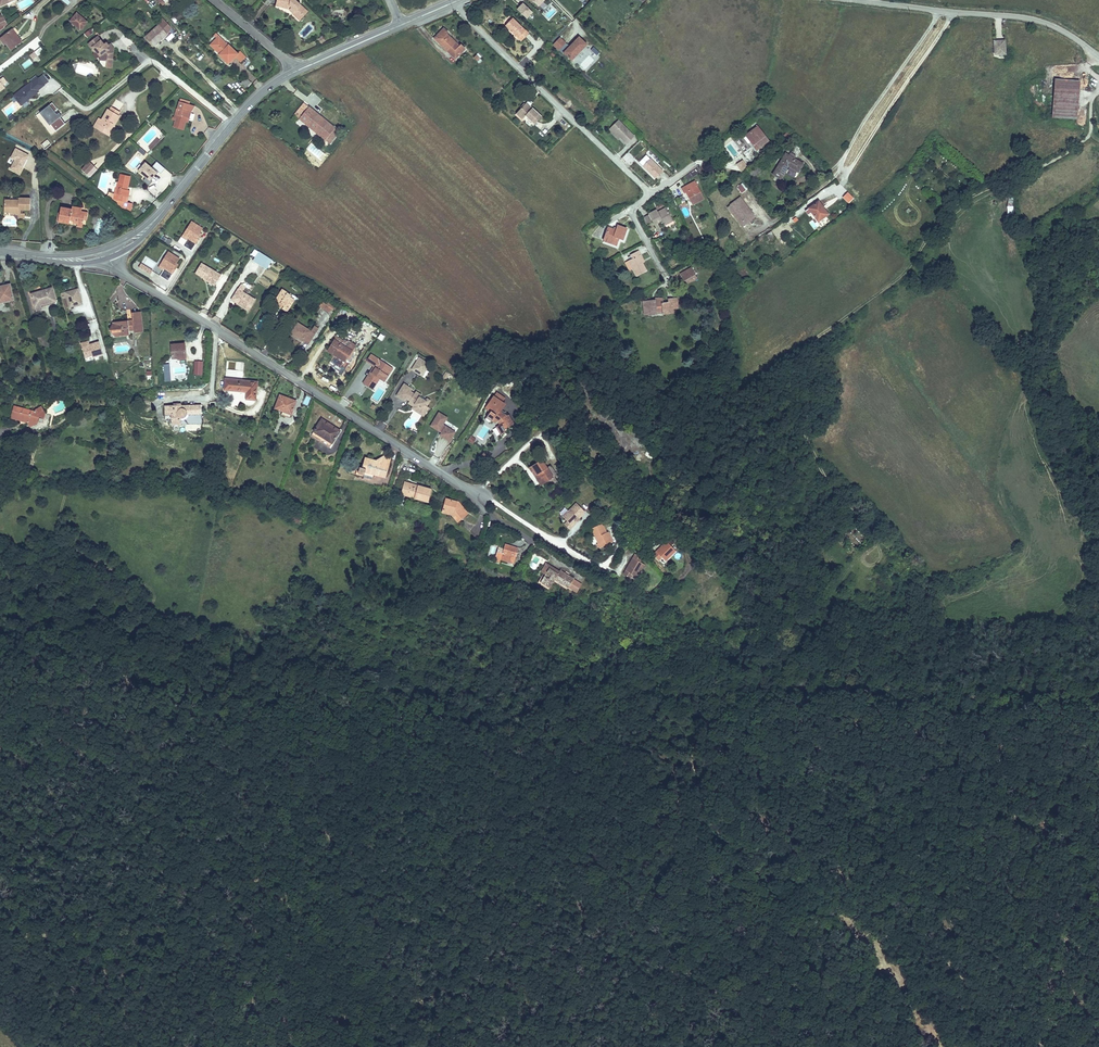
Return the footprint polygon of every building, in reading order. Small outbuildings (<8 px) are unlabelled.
[(293,13),(300,20),(308,12),(295,0),(277,0),(276,5),(290,9),(294,12),(293,13)] [(546,1),(544,0),(530,0),(539,8),(546,1)] [(516,10),(527,20),(534,13),(523,3),(516,10)] [(77,13),(70,21),(80,30),(87,22),(77,13)] [(509,16),(503,23),(506,26),(512,18),(509,16)] [(522,37),(529,29),(517,18),(510,25),(522,37)] [(159,25),(146,36),(155,46),(167,35),(166,34),(172,29),(163,19),(157,24),(159,25)] [(445,37),(443,40),(460,56),(469,46),(464,42),(462,43),(451,32),(452,32),(446,25),(440,32),(445,37)] [(3,36),(8,43),(7,43),(7,44),(12,50),(22,42),(12,29),(3,36)] [(533,33),(529,29),(522,37),(526,41),(533,33)] [(98,37),(88,44),(95,52),(96,51),(100,56),(100,60),(107,61),(108,58),(112,59),(114,48),(110,48),(108,50),(106,47),(108,46),(106,43),(104,45),(98,37)] [(229,63),(236,56),(238,54),(229,45),(228,46),(219,37),(211,45),(220,54),(220,55),(229,63)] [(570,47),(560,37),(553,45),(572,63),(588,46),(579,37),(570,47)] [(1006,55),(1005,40),(994,41),(992,41),(994,56),(1006,55)] [(597,56),(600,53),(594,47),(591,50),(597,56)] [(34,52),(29,56),(33,60),(38,57),(34,52)] [(236,56),(241,62),(246,57),(240,52),(238,54),(236,56)] [(21,65),(24,69),(33,63),(30,59),(21,65)] [(0,79),(0,81),(4,86),(8,83),(3,77),(0,79)] [(45,87),(38,78),(32,83),(31,82),(12,97),(20,107),(39,93),(38,92),(45,87)] [(240,85),(245,90),(251,83),(246,78),(240,85)] [(1077,120),(1079,82),(1054,81),(1052,119),(1077,120)] [(540,121),(545,114),(537,107),(530,100),(519,111),(525,116),(529,113),(537,121),(538,119),(540,121)] [(176,120),(174,127),(183,130),(186,122),(187,118),(189,119),(191,113),(195,106),(189,104),(180,102),(178,109),(181,110),(180,115),(177,115),(176,120)] [(345,132),(310,104),(300,116),(335,144),(345,132)] [(53,105),(37,115),(50,135),(66,125),(53,105)] [(102,120),(97,128),(107,134),(112,124),(114,125),(119,116),(118,115),(110,110),(108,109),(102,120)] [(173,120),(176,120),(177,115),(180,115),(181,110),(178,109),(175,118),(173,117),(173,120)] [(617,127),(626,136),(632,142),(639,135),(624,120),(617,127)] [(112,124),(107,134),(109,136),(115,126),(114,125),(112,124)] [(771,141),(760,126),(756,130),(755,129),(749,134),(756,143),(755,144),(759,149),(771,141)] [(613,130),(622,139),(626,136),(617,127),(613,130)] [(41,145),(45,149),(51,144),(47,140),(41,145)] [(656,152),(650,146),(644,152),(650,158),(656,152)] [(20,174),(29,155),(14,148),(9,159),(13,161),(9,169),(20,174)] [(140,148),(138,151),(144,156),(147,153),(140,148)] [(786,178),(791,167),(792,165),(801,169),(804,170),(807,162),(797,157),(792,155),(793,152),(789,150),(787,151),(777,173),(786,178)] [(735,163),(740,170),(747,166),(742,159),(735,163)] [(143,160),(134,169),(149,184),(158,174),(143,160)] [(81,171),(90,178),(98,169),(88,162),(81,171)] [(764,162),(760,165),(766,170),(769,168),(764,162)] [(766,170),(760,165),(751,173),(755,178),(766,170)] [(666,173),(669,177),(677,171),(674,167),(666,173)] [(126,202),(127,197),(129,197),(130,191),(128,190),(131,177),(121,174),(118,188),(116,188),(115,194),(114,196),(112,196),(111,198),(113,199),(114,199),(126,202)] [(690,190),(695,199),(697,202),(708,196),(699,179),(685,187),(688,192),(690,190)] [(736,186),(741,193),(746,190),(741,182),(736,186)] [(691,201),(695,199),(690,190),(688,192),(686,193),(691,201)] [(731,207),(747,226),(761,215),(745,195),(731,207)] [(5,200),(4,210),(10,210),(10,212),(10,213),(19,214),(19,209),(21,209),(30,210),(31,199),(19,199),(19,200),(5,200)] [(114,199),(113,202),(125,208),(126,202),(114,199)] [(822,220),(822,219),(828,215),(832,212),(822,199),(812,207),(822,220)] [(61,208),(59,221),(70,223),(70,220),(71,219),(74,220),(74,221),(73,222),(78,223),(83,224),(84,219),(87,220),(88,213),(82,212),(82,209),(72,207),(72,210),(61,208)] [(667,220),(668,222),(677,217),(670,207),(662,211),(661,209),(652,213),(658,224),(667,220)] [(743,229),(747,226),(731,207),(727,210),(743,229)] [(801,218),(796,212),(786,220),(792,226),(801,218)] [(828,215),(822,219),(825,224),(831,219),(828,215)] [(203,228),(192,221),(180,238),(186,242),(183,246),(192,252),(202,235),(200,234),(203,228)] [(614,229),(610,241),(615,243),(615,245),(621,247),(624,240),(627,241),(631,231),(622,227),(620,231),(614,229)] [(771,236),(777,242),(782,239),(776,232),(771,236)] [(615,243),(610,241),(608,246),(623,251),(624,248),(621,247),(615,245),(615,243)] [(638,257),(633,260),(642,275),(652,270),(644,256),(646,255),(642,249),(635,253),(638,257)] [(180,259),(168,252),(157,268),(163,272),(160,276),(169,282),(179,265),(177,264),(180,259)] [(268,269),(273,261),(264,255),(259,263),(268,269)] [(278,264),(273,261),(268,269),(272,272),(278,264)] [(150,276),(153,270),(140,264),(138,270),(150,276)] [(209,265),(203,274),(211,280),(214,282),(213,282),(221,288),(226,281),(221,278),(223,275),(209,265)] [(686,271),(690,278),(700,272),(696,265),(686,271)] [(700,272),(690,278),(692,281),(702,275),(700,272)] [(14,300),(10,284),(0,286),(0,303),(14,300)] [(251,289),(245,286),(236,301),(254,311),(261,300),(248,294),(251,289)] [(31,294),(35,307),(56,301),(52,288),(41,291),(41,293),(38,294),(37,292),(31,294)] [(67,296),(70,307),(82,304),(80,297),(79,298),(78,293),(76,293),(75,290),(62,294),(63,297),(67,296)] [(290,296),(285,293),(279,302),(289,308),(287,310),(293,314),(299,302),(295,299),(296,297),(291,294),(290,296)] [(662,301),(651,301),(651,313),(656,313),(656,314),(664,314),(664,311),(670,311),(670,313),(680,313),(680,308),(684,308),(684,298),(676,299),(676,302),(670,303),(670,299),(662,299),(662,301)] [(335,312),(339,306),(329,299),(324,308),(334,315),(335,312)] [(35,307),(36,311),(42,309),(41,307),(56,303),(56,301),(35,307)] [(341,303),(339,306),(335,312),(339,314),(345,306),(341,303)] [(142,332),(139,312),(132,312),(133,320),(113,323),(115,336),(124,335),(124,334),(130,333),(129,330),(134,330),(135,332),(142,332)] [(263,315),(256,329),(259,331),(267,317),(263,315)] [(319,336),(302,325),(295,334),(307,342),(308,340),(314,343),(319,336)] [(342,356),(352,362),(358,351),(342,341),(337,349),(344,354),(342,356)] [(90,345),(93,357),(103,354),(99,342),(90,345)] [(171,345),(172,357),(181,356),(181,357),(186,357),(185,344),(171,345)] [(394,367),(376,356),(371,363),(379,368),(381,369),(377,375),(376,374),(369,385),(378,391),(385,380),(390,383),(394,376),(390,374),(394,367)] [(422,376),(430,363),(418,356),(410,369),(422,376)] [(203,374),(204,360),(195,360),(194,374),(203,374)] [(230,361),(229,370),(248,371),(248,362),(230,361)] [(256,400),(258,381),(225,379),(224,390),(224,392),(225,393),(225,395),(227,396),(228,396),(230,397),(231,398),(232,398),(233,398),(234,398),(236,399),(239,400),(241,401),(243,402),(244,404),(246,404),(247,405),(248,406),(250,406),(251,406),(252,405),(253,405),(254,404),(255,403),(256,402),(256,401),(256,400)] [(418,390),(410,385),(403,396),(411,401),(413,399),(417,392),(418,390)] [(422,392),(420,394),(416,401),(415,402),(421,406),(422,404),(424,406),(421,410),(430,416),(435,407),(433,406),(431,405),(433,401),(426,397),(427,395),(422,392)] [(280,395),(275,408),(283,411),(291,414),(292,414),(295,403),(289,401),(290,399),(280,395)] [(436,400),(427,395),(426,397),(433,401),(431,405),(433,406),(436,400)] [(507,401),(498,395),(491,407),(495,410),(490,418),(495,421),(498,418),(501,420),(503,419),(506,423),(503,425),(509,432),(514,429),(512,426),(518,422),(514,417),(514,413),(511,414),(506,410),(503,408),(507,401)] [(421,406),(415,402),(415,403),(420,407),(419,409),(421,410),(424,406),(422,404),(421,406)] [(165,405),(165,420),(172,420),(172,425),(181,425),(202,424),(202,414),(202,405),(181,405),(174,405),(165,405)] [(15,406),(12,415),(19,417),(20,420),(23,420),(25,419),(26,419),(28,422),(34,433),(43,428),(48,429),(51,415),(45,414),(41,407),(34,411),(15,406)] [(437,411),(430,427),(440,431),(447,415),(437,411)] [(322,419),(312,435),(330,446),(340,431),(322,419)] [(444,424),(438,434),(450,441),(456,430),(444,424)] [(383,456),(382,463),(389,465),(391,459),(383,456)] [(534,465),(538,470),(541,468),(548,477),(549,476),(552,479),(554,478),(559,484),(564,480),(560,473),(559,473),(552,464),(547,456),(534,465)] [(356,472),(356,475),(364,477),(365,471),(374,473),(386,477),(389,465),(382,463),(372,460),(371,458),(365,457),(363,467),(360,467),(358,473),(356,472)] [(556,462),(552,464),(559,473),(560,473),(562,471),(556,462)] [(541,468),(538,470),(546,483),(552,479),(549,476),(548,477),(541,468)] [(365,471),(364,477),(372,479),(374,473),(365,471)] [(405,482),(401,494),(428,502),(432,489),(405,482)] [(577,516),(581,513),(590,506),(582,497),(566,510),(574,521),(578,518),(577,516)] [(460,520),(468,513),(461,505),(460,507),(457,503),(457,501),(446,499),(443,509),(454,512),(460,520)] [(443,509),(443,512),(452,514),(458,521),(460,520),(454,512),(443,509)] [(607,520),(597,524),(600,532),(603,539),(602,540),(604,544),(611,541),(609,537),(614,535),(611,529),(607,520)] [(613,528),(611,529),(614,535),(609,537),(611,541),(618,538),(613,528)] [(674,555),(684,546),(675,536),(671,540),(672,541),(670,544),(668,542),(661,549),(666,555),(670,552),(674,555)] [(514,563),(518,548),(505,544),(504,549),(501,559),(514,563)] [(504,549),(499,547),(495,560),(513,565),(514,563),(501,559),(504,549)] [(643,550),(641,554),(648,558),(650,554),(643,550)] [(648,558),(641,554),(631,570),(638,574),(640,571),(646,573),(653,561),(648,558)] [(546,563),(541,571),(545,574),(549,568),(558,573),(559,571),(546,563)] [(545,574),(540,582),(550,588),(555,580),(568,587),(573,579),(574,578),(560,570),(559,571),(558,573),(549,568),(545,574)] [(582,584),(573,579),(569,587),(577,592),(582,584)] [(264,662),(260,671),(266,674),(270,665),(264,662)]
